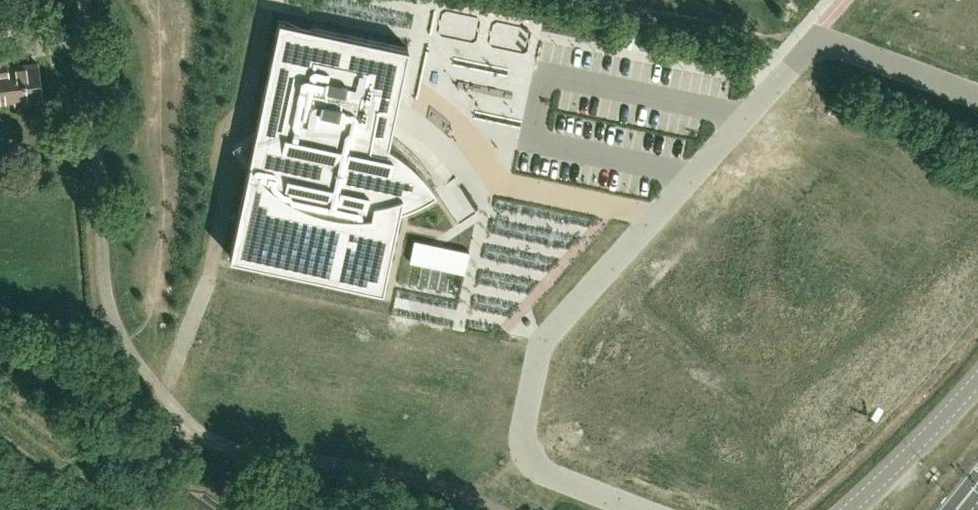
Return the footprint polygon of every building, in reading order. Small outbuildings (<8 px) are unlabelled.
[(235,222),(228,254),(232,255),(255,260),(262,261),(266,262),(278,265),(284,266),(294,268),(316,273),(323,274),(346,279),(356,281),(375,285),(381,287),(382,282),(387,260),(389,251),(390,245),(391,240),(393,232),(398,207),(406,204),(414,201),(421,198),(428,194),(435,190),(429,180),(421,172),(414,164),(405,156),(396,149),(387,143),(390,131),(392,121),(396,99),(408,46),(407,46),(404,46),(282,20),(279,19),(272,52),(270,59),(254,133),(253,140),(248,161),(247,169),(237,214),(235,222)] [(0,51),(0,96),(1,103),(14,101),(15,105),(42,102),(37,63),(6,67),(4,51),(0,51)] [(414,239),(410,261),(464,272),(469,250),(441,244),(428,242),(414,239)]
